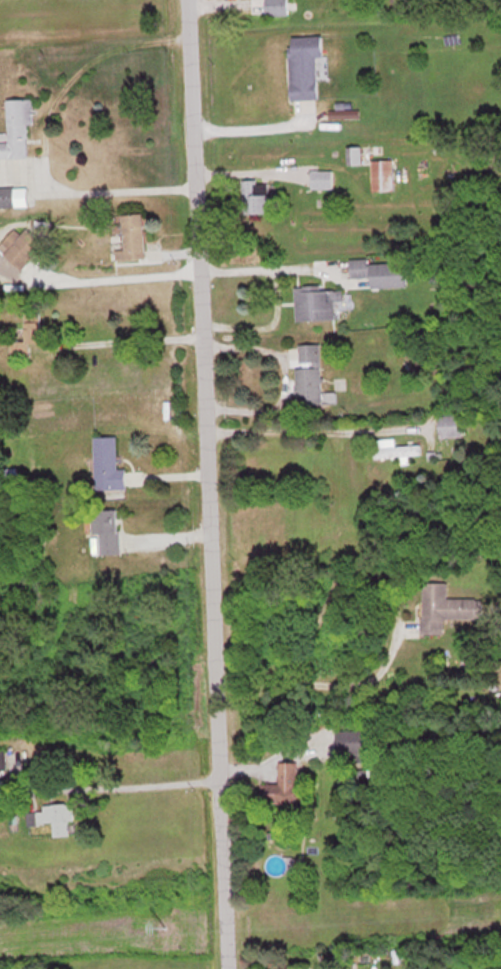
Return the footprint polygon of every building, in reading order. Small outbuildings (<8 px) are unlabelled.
[(288,0),(265,0),(265,14),(288,14),(288,0)] [(290,98),(320,98),(319,35),(289,35),(290,98)] [(27,156),(27,123),(32,123),(32,97),(7,97),(8,141),(0,141),(0,156),(27,156)] [(360,163),(360,146),(346,146),(346,163),(360,163)] [(392,190),(392,158),(371,158),(371,190),(392,190)] [(332,169),(310,169),(310,187),(331,188),(332,169)] [(241,211),(268,211),(268,178),(241,178),(241,211)] [(0,186),(0,205),(27,205),(27,186),(0,186)] [(142,212),(119,213),(120,223),(110,223),(111,235),(120,235),(120,248),(114,248),(114,259),(145,257),(142,212)] [(23,268),(43,242),(24,227),(20,232),(13,226),(0,243),(0,251),(23,268)] [(405,259),(349,261),(349,276),(370,275),(370,287),(406,285),(405,259)] [(294,319),(334,319),(334,299),(342,299),(342,286),(293,286),(294,319)] [(295,343),(296,403),(320,403),(319,343),(295,343)] [(460,415),(438,415),(438,435),(460,435),(460,415)] [(94,435),(94,488),(125,488),(125,468),(116,468),(116,435),(94,435)] [(372,439),(374,457),(400,455),(400,462),(409,461),(408,454),(420,453),(419,443),(394,446),(393,437),(372,439)] [(482,598),(446,597),(447,582),(422,582),(421,633),(443,634),(443,618),(481,619),(482,598)] [(337,730),(337,764),(381,764),(381,730),(337,730)] [(297,803),(296,762),(278,762),(278,785),(264,785),(264,803),(297,803)] [(70,803),(42,805),(42,810),(24,811),(25,826),(51,824),(52,836),(72,835),(70,803)]
